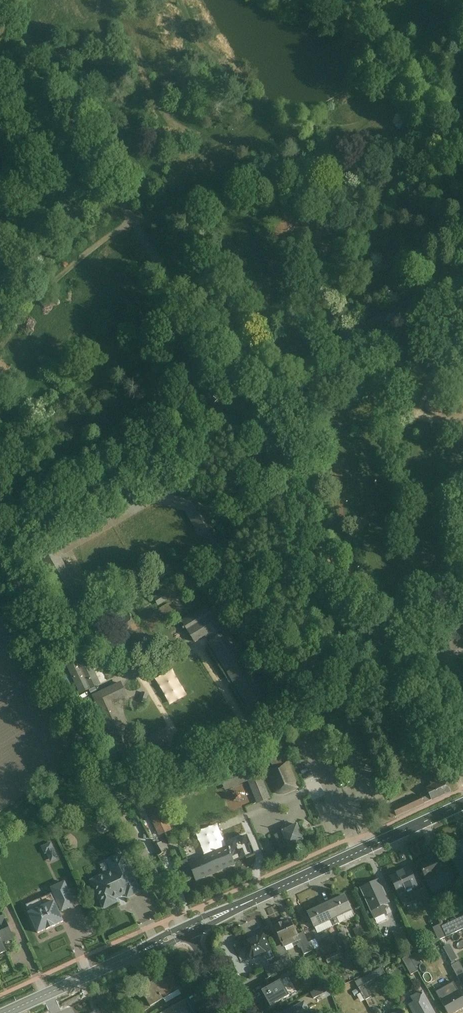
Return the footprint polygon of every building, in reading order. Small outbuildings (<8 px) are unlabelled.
[(37,562),(70,619),(91,607),(63,559),(156,505),(187,512),(201,535),(210,530),(194,504),(156,494),(37,562)] [(192,596),(204,588),(197,577),(185,584),(192,596)] [(264,698),(211,608),(185,622),(199,646),(210,639),(250,706),(264,698)] [(103,637),(98,628),(86,635),(90,644),(103,637)] [(101,681),(83,642),(68,649),(87,688),(101,681)] [(122,681),(91,696),(127,772),(156,758),(158,763),(172,756),(159,730),(134,742),(115,701),(129,695),(122,681)] [(300,790),(288,761),(283,763),(280,756),(272,759),(275,766),(265,770),(275,795),(278,796),(281,796),(284,796),(300,790)] [(272,800),(255,761),(219,776),(225,791),(248,782),(258,804),(258,806),(272,800)] [(194,795),(188,781),(134,805),(140,817),(148,813),(159,838),(172,832),(162,809),(194,795)] [(452,793),(446,782),(394,807),(399,818),(452,793)] [(274,835),(280,850),(287,847),(288,849),(305,841),(298,825),(289,829),(274,835)] [(194,877),(196,882),(251,859),(244,842),(227,849),(205,858),(179,869),(184,881),(194,877)] [(162,844),(154,848),(158,857),(167,853),(162,844)] [(104,910),(142,894),(124,852),(106,860),(110,870),(90,879),(104,910)] [(431,888),(449,879),(436,854),(419,862),(431,888)] [(404,907),(424,897),(410,867),(390,877),(404,907)] [(372,913),(391,905),(380,880),(362,888),(372,913)] [(62,912),(75,906),(65,883),(51,890),(53,894),(26,907),(38,934),(63,923),(58,911),(61,910),(62,912)] [(335,922),(354,913),(346,896),(327,905),(335,922)] [(335,922),(327,905),(308,914),(316,932),(335,922)] [(440,928),(446,938),(462,928),(462,914),(440,928)] [(285,950),(302,942),(290,917),(273,925),(285,950)] [(344,933),(347,940),(353,938),(350,931),(344,933)] [(251,966),(273,954),(262,933),(240,944),(251,966)] [(9,957),(0,937),(0,960),(9,957)] [(344,950),(330,953),(332,961),(346,957),(344,950)] [(449,966),(450,972),(461,970),(460,964),(449,966)] [(153,1009),(182,992),(171,974),(142,990),(153,1009)] [(368,977),(356,982),(364,1003),(376,999),(368,977)] [(261,991),(270,1007),(289,996),(280,980),(261,991)] [(462,1008),(462,995),(461,990),(441,1000),(448,1012),(453,1012),(462,1008)] [(424,991),(405,1001),(411,1012),(436,1012),(424,991)] [(186,1001),(166,1012),(194,1012),(186,1001)] [(304,1002),(285,1012),(311,1012),(304,1002)]
